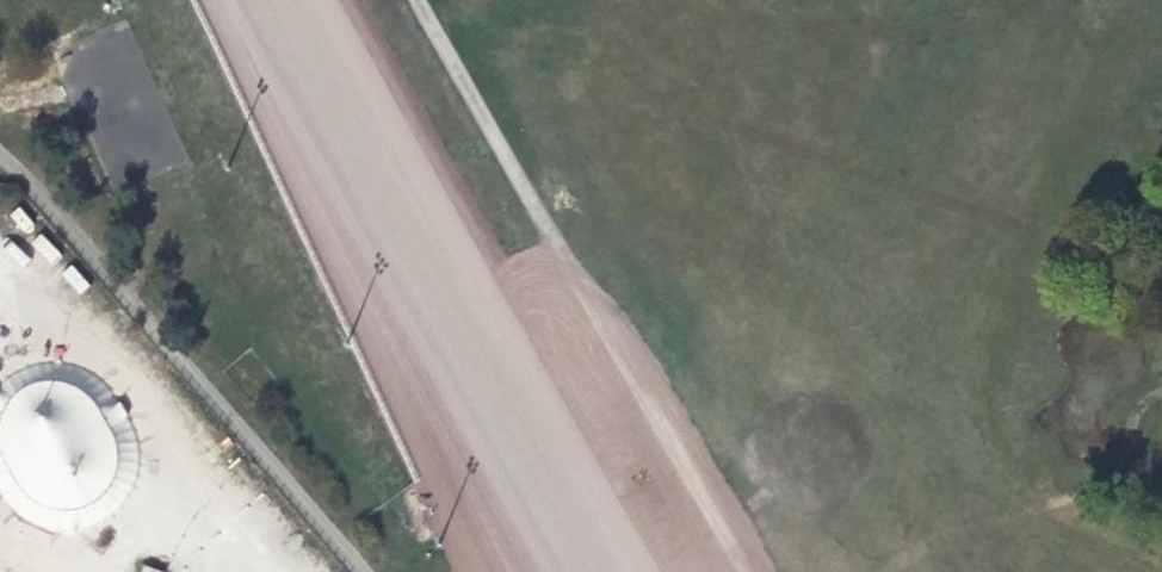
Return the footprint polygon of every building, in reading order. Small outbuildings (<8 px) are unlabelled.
[(104,553),(138,467),(153,464),(138,458),(119,381),(81,366),(77,350),(63,359),(23,359),(15,355),(0,365),(0,519),(13,516),(104,553)] [(162,561),(142,554),(138,565),(159,571),(162,561)]
